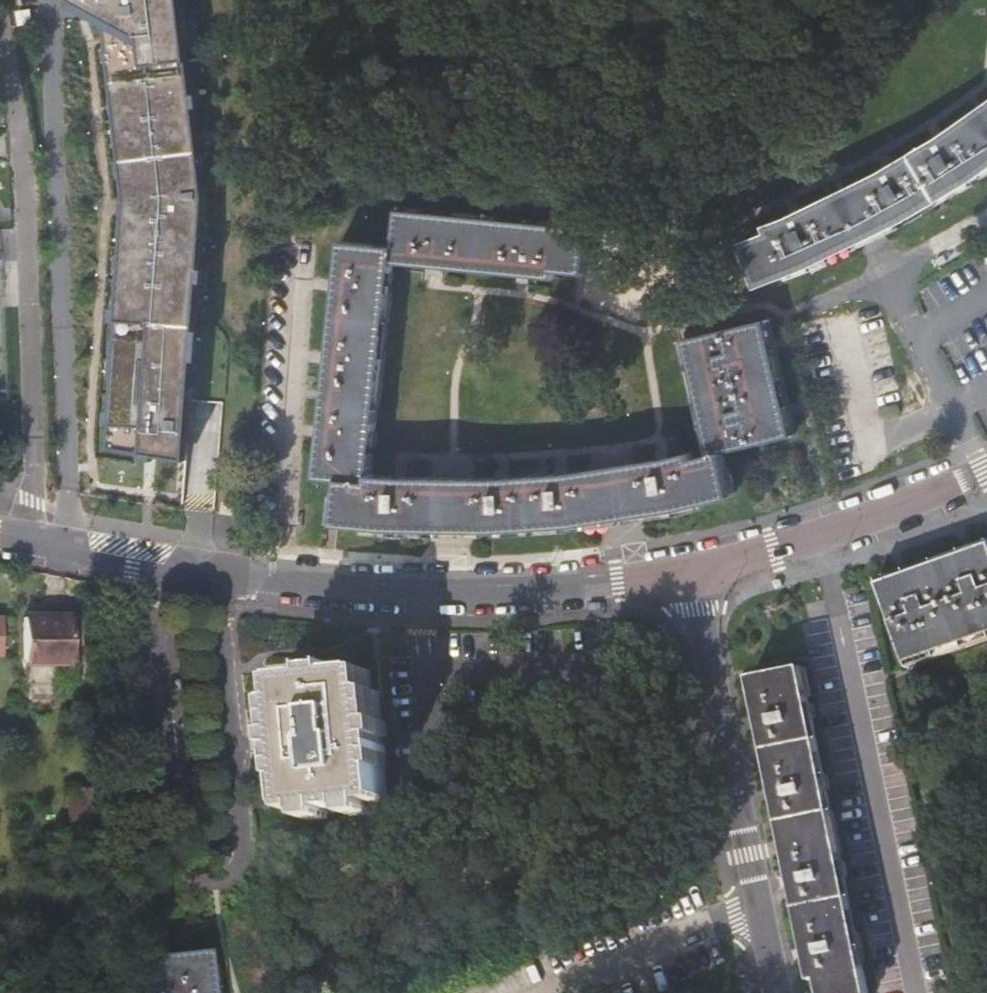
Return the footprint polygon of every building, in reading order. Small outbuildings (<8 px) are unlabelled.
[(107,439),(183,454),(202,194),(179,0),(86,0),(104,12),(125,192),(107,439)] [(915,154),(942,198),(952,192),(986,169),(986,105),(942,137),(915,154)] [(916,214),(942,198),(915,154),(882,172),(844,190),(807,208),(770,225),(771,231),(745,242),(762,285),(813,265),(864,240),(916,214)] [(398,209),(394,246),(393,262),(554,278),(556,272),(584,274),(588,228),(398,209)] [(318,476),(341,477),(370,480),(371,474),(393,262),(394,246),(341,241),(318,476)] [(716,453),(723,451),(794,435),(766,320),(690,338),(716,453)] [(447,477),(371,474),(370,480),(341,477),(336,523),(381,528),(445,530),(523,529),(558,527),(597,522),(641,516),(688,507),(733,497),(723,451),(716,453),(695,457),(693,451),(642,461),(583,470),(535,475),(490,477),(447,477)] [(906,663),(986,634),(986,545),(878,584),(906,663)] [(23,615),(24,682),(74,681),(75,643),(67,642),(68,615),(23,615)] [(314,669),(315,676),(284,680),(287,702),(280,702),(283,733),(280,733),(283,766),(288,765),(292,809),(309,807),(310,818),(372,811),(371,801),(387,800),(382,756),(387,755),(383,722),(379,722),(376,692),(369,693),(366,671),(337,674),(336,667),(314,669)] [(822,992),(868,992),(801,668),(750,679),(812,980),(819,980),(822,992)] [(90,787),(69,787),(69,840),(90,840),(90,787)] [(158,992),(211,992),(207,948),(154,954),(158,992)]
